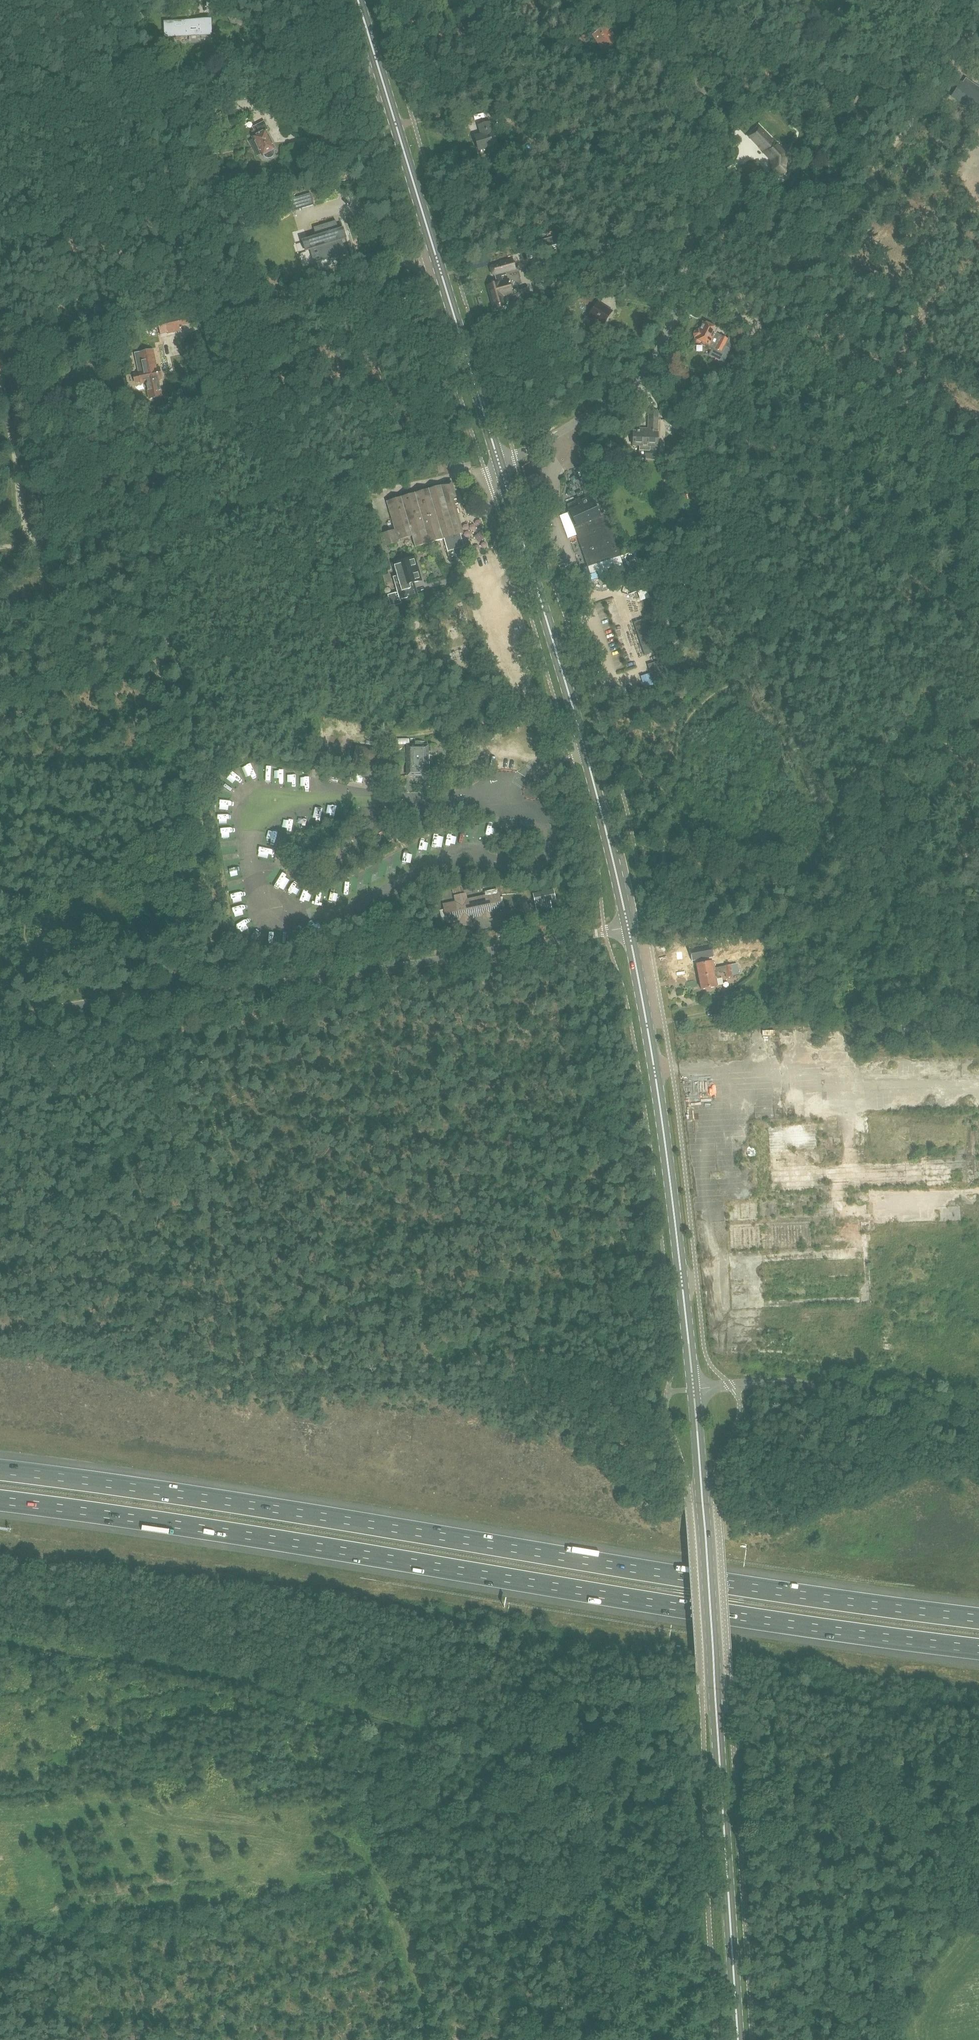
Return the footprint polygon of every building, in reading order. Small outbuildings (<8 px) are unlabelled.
[(189,21),(164,22),(164,38),(184,37),(187,37),(196,36),(196,37),(203,36),(212,36),(211,19),(189,21)] [(611,45),(614,43),(609,36),(612,35),(607,27),(600,32),(601,34),(596,38),(605,51),(612,46),(611,45)] [(966,78),(962,83),(961,83),(952,96),(978,115),(978,87),(966,78)] [(492,108),(496,115),(502,112),(497,104),(492,108)] [(272,154),(273,151),(273,148),(272,146),(273,146),(271,141),(269,142),(267,138),(269,137),(265,129),(267,128),(263,120),(252,126),(257,135),(252,137),(256,144),(258,144),(259,147),(258,148),(260,152),(262,151),(263,154),(265,156),(268,156),(270,156),(272,154)] [(479,150),(497,145),(493,132),(490,123),(479,126),(482,135),(475,137),(479,150)] [(734,125),(724,134),(729,140),(739,131),(734,125)] [(759,127),(749,137),(764,152),(763,153),(771,161),(771,173),(787,173),(787,155),(775,142),(774,142),(759,127)] [(299,197),(289,200),(293,211),(302,208),(299,197)] [(317,206),(308,209),(312,223),(321,221),(317,206)] [(307,239),(304,240),(307,251),(310,250),(319,247),(323,261),(346,254),(342,241),(344,240),(341,229),(339,229),(336,221),(314,228),(316,236),(307,239)] [(559,237),(543,241),(545,248),(561,244),(559,237)] [(505,272),(516,269),(513,259),(500,262),(500,264),(492,266),(491,268),(492,274),(494,275),(495,275),(497,283),(488,285),(490,292),(493,293),(495,300),(492,302),(494,309),(505,306),(502,296),(512,293),(511,289),(513,289),(512,284),(510,285),(509,281),(503,282),(502,276),(506,275),(505,272)] [(580,300),(589,305),(593,300),(584,294),(580,300)] [(589,316),(597,321),(594,326),(601,330),(604,326),(603,325),(611,312),(598,303),(589,316)] [(158,323),(161,335),(180,331),(179,327),(182,326),(182,325),(191,323),(190,316),(178,319),(158,323)] [(701,344),(714,351),(711,356),(723,362),(730,349),(724,346),(728,339),(715,333),(717,329),(704,322),(699,331),(698,330),(696,331),(695,334),(695,336),(696,337),(695,339),(702,342),(701,344)] [(158,379),(161,378),(159,367),(156,368),(152,350),(140,353),(144,370),(139,371),(139,373),(134,375),(135,382),(141,380),(141,382),(146,381),(150,398),(161,396),(158,379)] [(657,446),(658,433),(657,433),(658,412),(649,411),(649,429),(641,429),(641,432),(634,432),(633,445),(640,445),(640,450),(646,450),(646,458),(656,459),(656,446),(657,446)] [(678,430),(683,424),(670,413),(665,420),(678,430)] [(463,543),(456,517),(457,516),(454,506),(452,506),(450,497),(455,495),(451,482),(390,500),(398,529),(381,534),(385,545),(397,542),(396,540),(412,535),(415,546),(444,538),(447,548),(463,543)] [(625,572),(596,482),(582,487),(585,496),(567,504),(575,521),(574,523),(575,526),(578,527),(581,538),(578,539),(587,565),(581,567),(583,575),(584,576),(584,577),(585,578),(586,579),(587,579),(588,579),(589,580),(590,580),(591,579),(598,577),(599,580),(625,572)] [(635,554),(626,556),(630,579),(639,577),(635,554)] [(411,583),(421,580),(414,557),(394,563),(401,590),(397,591),(399,599),(416,595),(414,587),(412,587),(411,583)] [(641,593),(643,602),(652,600),(650,590),(641,593)] [(604,617),(606,625),(614,623),(612,615),(604,617)] [(646,620),(633,624),(644,657),(657,653),(646,620)] [(660,662),(647,666),(655,690),(668,686),(660,662)] [(354,766),(365,768),(363,778),(378,781),(379,779),(386,781),(388,773),(391,773),(395,752),(358,744),(354,766)] [(428,775),(428,745),(408,745),(408,775),(428,775)] [(502,910),(498,893),(498,888),(485,890),(486,895),(466,899),(465,893),(456,895),(457,902),(444,904),(448,921),(460,919),(462,925),(471,923),(470,917),(502,910)] [(534,893),(538,909),(552,906),(551,900),(556,899),(554,889),(534,893)] [(488,926),(499,921),(495,912),(484,917),(488,926)] [(702,990),(717,987),(712,963),(707,964),(706,957),(714,956),(711,943),(689,948),(691,960),(697,959),(699,966),(697,966),(702,990)] [(756,957),(743,961),(744,967),(758,963),(756,957)] [(784,995),(770,997),(771,1005),(785,1003),(784,995)] [(895,1036),(908,1034),(906,1022),(891,1025),(893,1032),(894,1032),(895,1036)] [(818,1138),(809,1139),(810,1147),(820,1146),(818,1138)] [(253,1547),(252,1554),(284,1560),(286,1553),(253,1547)]
